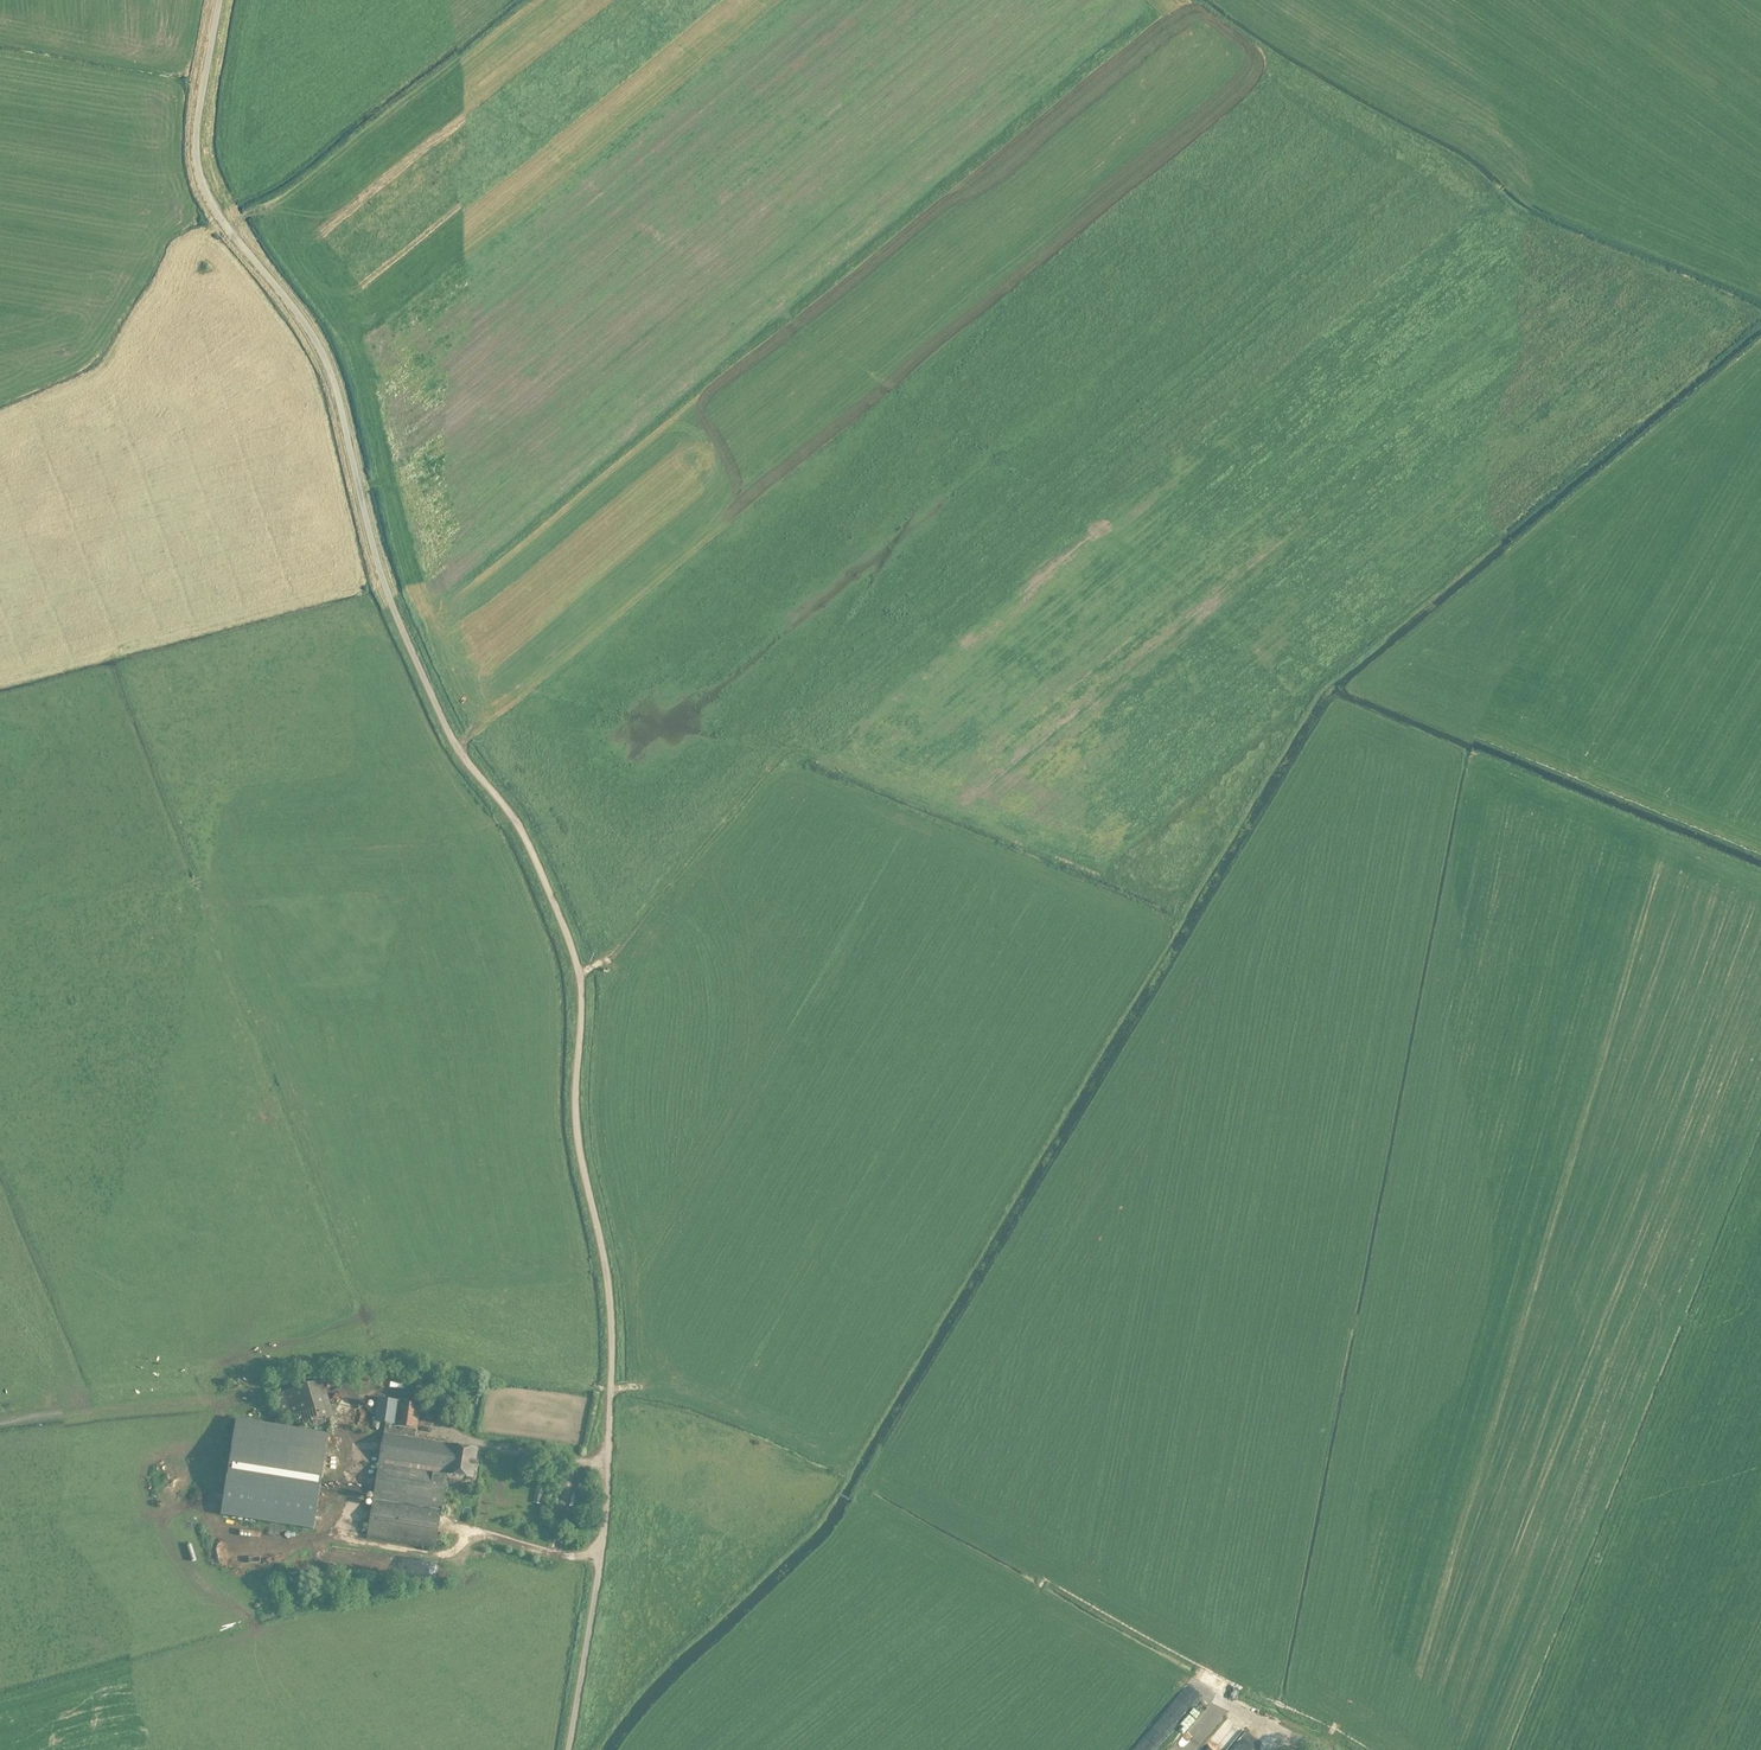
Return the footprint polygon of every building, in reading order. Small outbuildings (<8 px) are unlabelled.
[(290,1413),(314,1407),(307,1382),(272,1392),(278,1412),(289,1409),(290,1413)] [(384,1419),(366,1533),(433,1544),(445,1470),(472,1474),(476,1445),(450,1441),(413,1435),(418,1402),(398,1398),(398,1397),(377,1394),(373,1417),(384,1419)] [(370,1415),(369,1401),(347,1402),(348,1416),(370,1415)] [(209,1414),(197,1418),(201,1428),(212,1423),(209,1414)] [(328,1431),(235,1416),(220,1510),(313,1525),(328,1431)] [(226,1422),(224,1431),(231,1432),(233,1423),(226,1422)] [(333,1474),(345,1473),(345,1463),(333,1463),(333,1474)] [(289,1565),(298,1558),(291,1548),(281,1555),(289,1565)] [(1238,1728),(1233,1727),(1234,1720),(1222,1719),(1219,1738),(1223,1739),(1223,1744),(1235,1745),(1238,1728)] [(1230,1749),(1249,1749),(1252,1744),(1238,1736),(1230,1749)]
